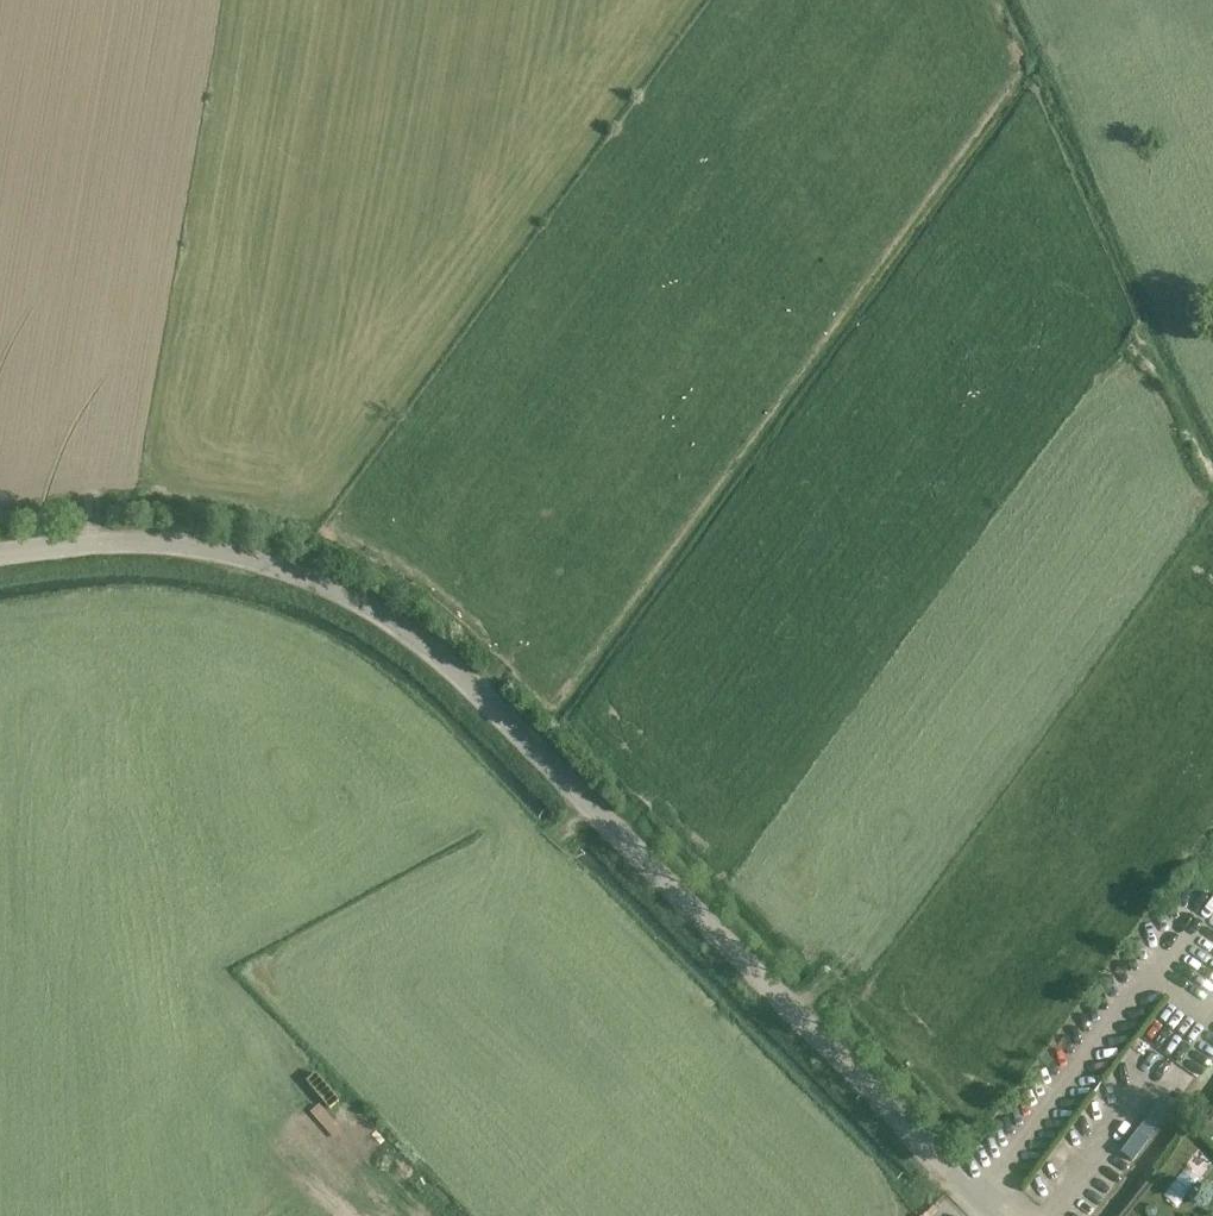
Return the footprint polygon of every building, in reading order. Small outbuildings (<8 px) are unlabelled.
[(1137,1130),(1120,1153),(1133,1163),(1150,1140),(1137,1130)]
